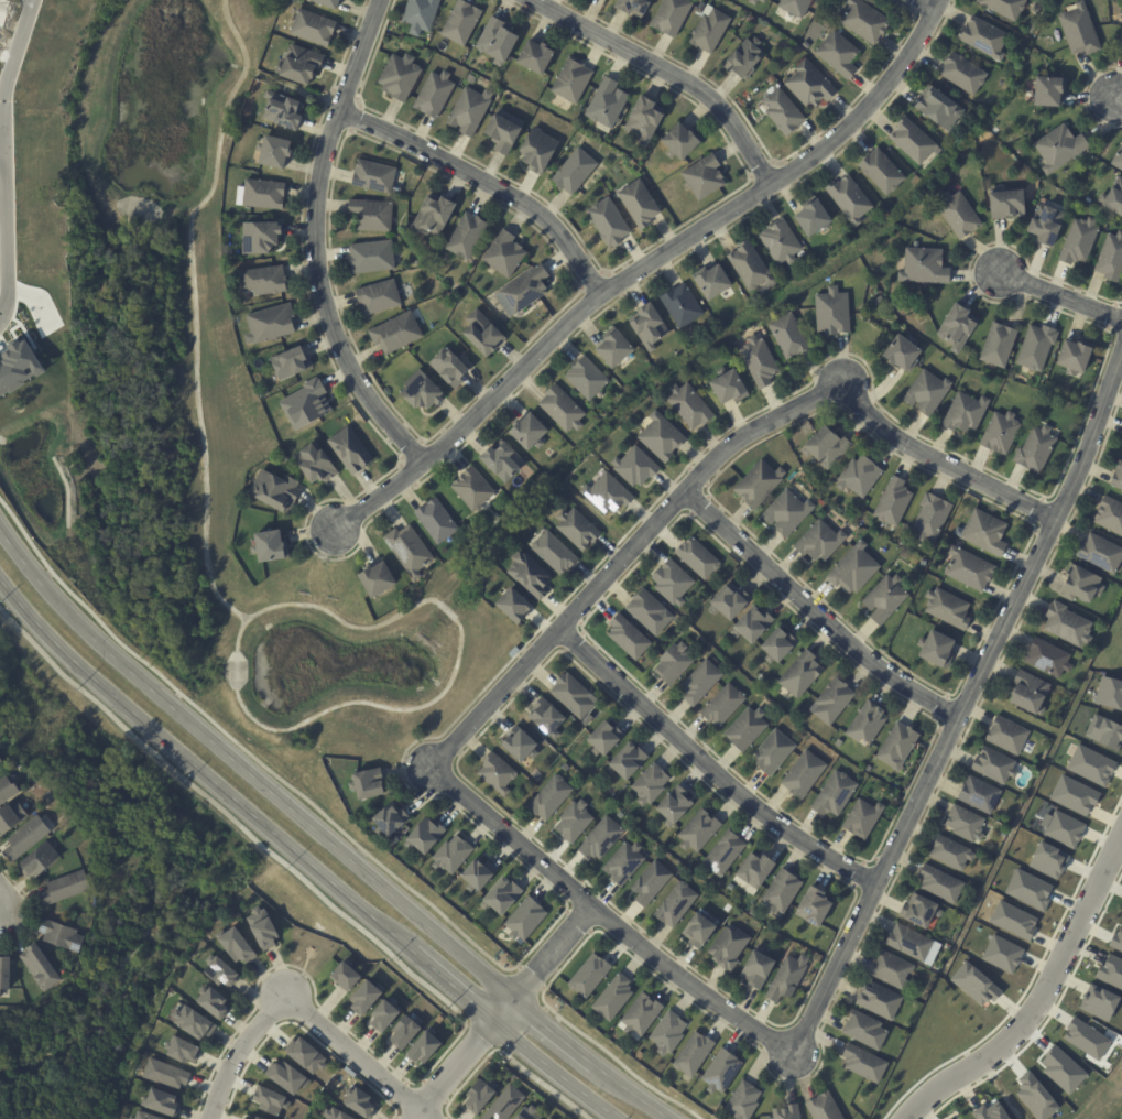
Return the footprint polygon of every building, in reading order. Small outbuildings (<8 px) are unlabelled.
[(13,1),(0,42),(0,0),(10,0),(13,1)] [(339,11),(313,0),(343,0),(339,11)] [(401,22),(408,0),(441,0),(429,32),(421,29),(417,36),(406,32),(409,24),(401,22)] [(439,34),(459,0),(460,0),(471,6),(470,7),(472,8),(472,7),(482,12),(462,47),(439,34)] [(612,8),(616,0),(653,0),(651,4),(649,3),(642,15),(644,17),(642,20),(631,14),(629,13),(628,15),(612,8)] [(649,25),(663,0),(686,0),(691,3),(673,39),(672,39),(649,25)] [(777,7),(781,0),(812,0),(802,20),(777,7)] [(843,1),(844,0),(859,0),(892,21),(885,31),(882,35),(880,34),(873,45),(838,22),(849,6),(843,1)] [(978,2),(979,0),(1026,0),(1023,4),(1024,7),(1022,11),(1020,11),(1014,22),(978,2)] [(1100,51),(1086,56),(1083,52),(1071,56),(1057,17),(1058,17),(1059,13),(1064,12),(1066,12),(1076,9),(1074,3),(1082,0),(1100,51)] [(710,55),(698,48),(698,47),(696,46),(696,47),(687,43),(691,35),(690,33),(693,31),(694,30),(704,14),(701,13),(707,4),(731,19),(710,55)] [(338,24),(334,36),(333,35),(331,37),(333,39),(330,47),(293,34),(302,9),(339,23),(338,24)] [(999,51),(999,52),(1003,54),(999,62),(955,37),(962,24),(967,26),(968,23),(967,22),(971,14),(1007,34),(999,51)] [(503,22),(508,24),(505,28),(513,32),(512,34),(519,37),(504,63),(505,64),(503,69),(495,65),(498,61),(490,55),(488,58),(479,53),(480,51),(477,48),(493,17),(503,22)] [(1031,24),(1035,26),(1032,33),(1026,31),(1031,24)] [(852,58),(849,63),(856,69),(847,80),(814,53),(834,30),(859,52),(852,58)] [(741,79),(733,73),(732,75),(723,67),(728,63),(726,61),(734,51),(737,52),(749,40),(752,43),(756,39),(763,44),(759,48),(765,55),(762,59),(760,58),(752,67),(756,72),(747,82),(743,78),(741,80),(741,79)] [(530,41),(540,46),(542,42),(549,46),(548,48),(554,52),(541,76),(515,62),(527,40),(530,41)] [(807,50),(803,45),(806,41),(811,45),(807,50)] [(324,57),(316,77),(314,76),(312,83),(280,70),(281,68),(277,67),(280,61),(287,64),(291,55),(288,54),(287,51),(288,46),(292,44),(293,42),(325,54),(324,57)] [(938,74),(944,65),(943,64),(951,51),(959,56),(961,55),(963,57),(965,59),(988,75),(983,80),(984,83),(982,86),(980,87),(973,97),(938,74)] [(402,102),(390,96),(391,95),(385,91),(384,93),(380,90),(382,86),(377,82),(392,54),(402,59),(405,54),(414,58),(411,64),(412,65),(414,64),(418,67),(418,69),(422,70),(403,104),(402,102)] [(580,63),(585,65),(584,67),(593,72),(576,106),(549,91),(568,56),(580,63)] [(836,93),(826,102),(821,98),(811,108),(809,106),(806,109),(783,84),(796,72),(794,69),(805,58),(837,91),(836,93)] [(434,120),(411,107),(431,72),(439,77),(443,70),(450,75),(447,80),(455,85),(435,120),(434,120)] [(1066,89),(1066,95),(1058,94),(1057,106),(1033,105),(1034,76),(1061,77),(1060,79),(1066,79),(1066,89)] [(607,78),(618,84),(612,94),(613,95),(617,89),(629,96),(610,130),(596,122),(593,123),(590,121),(590,118),(584,115),(604,77),(607,78)] [(962,110),(963,110),(962,113),(962,115),(960,118),(958,118),(948,132),(912,106),(922,93),(924,94),(929,86),(962,110)] [(469,138),(458,131),(460,127),(457,126),(455,129),(445,123),(465,87),(481,96),(486,89),(493,94),(490,100),(491,101),(470,139),(469,138)] [(804,120),(784,137),(778,130),(776,130),(775,128),(775,126),(764,112),(767,109),(761,101),(762,100),(762,99),(767,94),(769,95),(778,87),(805,119),(804,120)] [(305,119),(301,132),(277,123),(276,126),(264,120),(272,101),(265,99),(269,91),(291,99),(291,98),(306,104),(302,116),(306,117),(305,119)] [(644,98),(652,102),(652,104),(665,110),(645,146),(638,142),(640,138),(623,129),(629,118),(627,116),(638,95),(644,98)] [(504,156),(494,151),(498,144),(491,141),(492,140),(482,134),(493,113),(521,129),(512,145),(514,146),(508,157),(504,156)] [(937,155),(933,150),(918,165),(887,138),(893,131),(894,132),(896,129),(894,127),(904,116),(937,146),(941,151),(937,155)] [(680,124),(691,135),(695,132),(702,140),(680,162),(675,157),(672,161),(666,155),(671,152),(660,142),(678,123),(680,124)] [(1072,138),(1074,139),(1081,134),(1089,146),(1046,176),(1041,169),(1046,165),(1032,144),(1064,123),(1072,138)] [(542,132),(559,142),(541,176),(536,174),(537,172),(535,171),(534,174),(527,170),(529,167),(519,161),(522,156),(516,153),(519,151),(516,150),(530,124),(543,132),(542,132)] [(294,155),(293,157),(288,156),(285,170),(261,164),(264,153),(255,152),(258,144),(265,145),(268,135),(295,142),(293,150),(295,151),(294,155)] [(1110,164),(1121,142),(1121,171),(1110,164)] [(570,196),(562,189),(560,191),(549,182),(556,174),(556,172),(558,170),(560,170),(578,148),(598,164),(571,197),(570,196)] [(863,155),(865,153),(868,155),(876,148),(905,178),(895,187),(896,188),(892,192),(890,192),(885,196),(856,164),(863,157),(862,156),(863,155)] [(712,155),(719,166),(715,170),(717,173),(718,172),(722,178),(720,180),(725,185),(698,202),(680,174),(711,154),(712,155)] [(350,184),(356,159),(396,167),(390,194),(350,185),(350,184)] [(872,207),(858,218),(860,222),(854,227),(849,220),(848,221),(845,217),(846,216),(825,187),(835,180),(838,183),(841,180),(840,180),(847,174),(872,207)] [(1120,176),(1121,177),(1121,218),(1101,205),(1115,180),(1118,181),(1120,176)] [(287,184),(286,198),(285,197),(284,199),(287,200),(286,210),(246,206),(248,180),(287,184)] [(661,214),(650,220),(650,221),(647,222),(649,225),(639,231),(616,194),(639,180),(661,214)] [(1013,215),(1007,216),(1007,218),(990,219),(988,192),(1022,189),(1025,216),(1015,217),(1015,215),(1013,215)] [(961,196),(981,226),(958,241),(936,207),(943,203),(939,196),(947,191),(950,197),(958,192),(961,196)] [(440,196),(456,205),(438,237),(428,230),(427,231),(421,228),(418,233),(410,228),(421,209),(417,207),(424,196),(427,197),(431,193),(438,197),(438,196),(440,196)] [(629,233),(619,240),(621,242),(611,248),(610,247),(608,249),(602,241),(600,241),(599,239),(599,237),(585,213),(590,208),(590,206),(595,204),(597,205),(608,197),(629,233)] [(829,224),(807,239),(792,217),(803,209),(802,208),(816,198),(831,221),(829,224)] [(391,218),(391,231),(356,229),(356,220),(357,220),(357,214),(347,213),(348,199),(392,202),(391,218)] [(1044,206),(1066,215),(1061,227),(1059,226),(1050,249),(1035,242),(1038,237),(1026,232),(1031,219),(1037,221),(1044,206)] [(467,213),(475,217),(476,216),(479,218),(478,219),(489,226),(484,232),(486,235),(483,237),(481,238),(468,262),(445,249),(466,211),(467,213)] [(1075,262),(1072,261),(1070,265),(1058,261),(1075,219),(1079,221),(1081,220),(1087,221),(1088,217),(1097,220),(1094,227),(1099,229),(1086,264),(1078,261),(1077,263),(1075,262)] [(797,243),(802,250),(792,257),(795,261),(787,267),(783,261),(775,265),(756,237),(760,235),(759,233),(765,229),(765,228),(781,218),(797,243)] [(286,226),(286,233),(283,233),(283,238),(282,238),(282,245),(280,245),(277,248),(274,250),(274,253),(244,253),(244,243),(246,243),(244,222),(283,221),(283,225),(286,226)] [(504,231),(514,238),(511,243),(514,246),(515,243),(522,248),(521,250),(526,253),(508,280),(481,260),(503,230),(504,231)] [(1119,230),(1121,232),(1121,272),(1118,283),(1107,279),(1103,278),(1104,275),(1093,271),(1108,232),(1116,236),(1119,230)] [(748,291),(726,257),(733,251),(733,252),(737,250),(736,249),(740,246),(739,243),(747,238),(767,270),(769,270),(771,273),(770,274),(773,281),(766,285),(764,281),(755,286),(755,289),(752,291),(750,290),(748,291)] [(393,254),(394,270),(351,274),(351,273),(349,273),(348,259),(350,258),(348,245),(391,240),(393,254)] [(943,249),(941,268),(950,268),(949,283),(897,281),(898,271),(904,271),(905,247),(943,249)] [(542,265),(548,276),(540,283),(545,290),(544,290),(546,293),(510,318),(494,296),(541,264),(542,265)] [(704,270),(705,270),(707,272),(718,264),(732,285),(707,302),(691,279),(704,270)] [(284,268),(285,278),(288,278),(291,292),(280,293),(281,295),(274,296),(274,294),(257,296),(255,292),(247,293),(246,291),(244,289),(243,285),(244,283),(242,272),(283,265),(284,268)] [(358,303),(355,291),(393,280),(400,305),(361,316),(358,303)] [(679,330),(658,298),(674,289),(674,290),(684,283),(704,314),(679,330)] [(847,292),(850,332),(837,333),(837,335),(824,335),(823,330),(816,332),(814,294),(827,293),(827,286),(837,285),(837,293),(847,292)] [(638,307),(647,301),(661,322),(662,322),(669,333),(661,338),(660,337),(651,343),(655,349),(649,354),(635,334),(634,334),(627,323),(638,315),(634,311),(638,307)] [(958,305),(967,312),(966,313),(978,321),(957,356),(949,351),(952,346),(936,335),(941,325),(939,324),(952,303),(958,305)] [(294,317),(297,333),(257,345),(257,343),(249,345),(247,336),(253,334),(249,316),(293,304),(296,316),(294,317)] [(505,340),(498,348),(495,346),(483,358),(459,334),(469,324),(467,321),(477,309),(506,339),(505,340)] [(412,316),(423,337),(383,356),(379,345),(373,347),(367,333),(410,312),(412,316)] [(808,348),(784,361),(765,325),(789,313),(808,348)] [(1003,325),(1017,332),(1004,369),(979,359),(993,322),(1003,325)] [(1041,329),(1042,329),(1044,326),(1057,330),(1056,332),(1059,333),(1055,346),(1052,345),(1041,373),(1037,372),(1035,372),(1030,371),(1028,369),(1016,365),(1031,325),(1041,329)] [(623,359),(610,369),(595,350),(604,341),(603,339),(617,329),(633,350),(623,359)] [(778,371),(771,376),(772,378),(769,380),(771,384),(759,391),(737,350),(742,348),(742,346),(748,343),(745,339),(753,335),(756,341),(761,338),(778,371)] [(917,357),(915,360),(919,363),(911,374),(906,371),(905,373),(894,366),(891,370),(886,367),(889,363),(880,357),(896,336),(906,343),(911,336),(917,341),(913,347),(921,352),(917,357)] [(9,391),(0,397),(0,361),(4,359),(1,355),(9,350),(7,346),(19,338),(21,341),(26,338),(45,370),(36,377),(35,374),(25,381),(28,383),(10,394),(9,391)] [(1065,339),(1077,344),(1078,341),(1081,344),(1081,345),(1083,345),(1086,340),(1093,343),(1083,373),(1077,371),(1075,378),(1067,374),(1069,368),(1056,363),(1065,339)] [(305,347),(315,368),(311,370),(311,371),(298,377),(297,374),(282,382),(272,360),(305,346),(305,347)] [(472,365),(458,379),(461,381),(454,390),(446,383),(445,385),(435,374),(436,373),(426,363),(442,348),(445,350),(445,349),(456,360),(461,354),(472,365)] [(602,390),(588,403),(564,379),(566,377),(566,376),(571,371),(570,369),(585,356),(609,383),(602,390)] [(740,400),(736,401),(733,398),(731,399),(730,396),(719,404),(706,381),(732,367),(748,394),(740,400)] [(444,398),(442,400),(440,398),(433,404),(431,402),(423,409),(421,406),(412,406),(411,408),(396,393),(404,385),(403,383),(420,368),(445,396),(444,398)] [(928,419),(917,411),(918,410),(915,406),(917,403),(915,402),(911,408),(901,401),(923,369),(941,382),(945,379),(952,384),(949,388),(950,388),(928,420),(928,419)] [(322,381),(328,393),(325,395),(335,411),(298,433),(282,403),(306,388),(305,385),(318,378),(320,381),(320,380),(322,381)] [(706,422),(701,425),(699,423),(689,431),(663,400),(669,394),(665,389),(672,383),(676,389),(684,382),(712,415),(706,422)] [(538,403),(545,396),(544,394),(555,383),(584,414),(577,421),(581,426),(576,432),(571,427),(565,434),(537,404),(538,403)] [(965,433),(956,428),(954,433),(941,426),(958,392),(979,403),(982,396),(990,401),(974,432),(969,428),(966,434),(965,433)] [(686,441),(677,449),(675,447),(671,453),(672,455),(664,465),(635,438),(652,422),(646,416),(653,410),(686,441)] [(520,422),(530,412),(547,431),(540,438),(545,444),(540,449),(534,444),(525,452),(506,432),(512,426),(511,424),(516,419),(520,422)] [(1015,416),(1013,420),(1017,422),(1018,425),(1021,425),(1005,457),(994,452),(993,454),(978,445),(994,412),(1004,417),(1007,412),(1015,415),(1015,416)] [(831,434),(838,441),(842,436),(852,446),(828,471),(826,469),(824,469),(820,466),(820,463),(817,460),(816,461),(809,455),(807,458),(800,452),(804,448),(802,446),(823,425),(831,434)] [(1057,439),(1039,476),(1015,464),(1016,463),(1013,460),(1018,448),(1022,449),(1033,427),(1041,431),(1044,425),(1052,428),(1048,435),(1057,439)] [(368,467),(355,477),(328,442),(350,426),(377,461),(368,467)] [(503,443),(524,464),(504,485),(493,475),(492,476),(475,458),(487,446),(492,452),(502,442),(503,443)] [(338,476),(328,485),(326,482),(325,484),(322,480),(316,485),(295,458),(302,453),(303,454),(315,445),(322,454),(325,452),(334,463),(331,465),(340,475),(338,476)] [(660,469),(651,479),(650,477),(640,488),(635,484),(632,488),(612,469),(614,467),(609,463),(614,457),(620,461),(634,445),(660,469)] [(863,456),(873,464),(873,465),(883,472),(862,499),(846,487),(841,491),(835,487),(839,481),(837,480),(852,458),(857,461),(861,455),(863,456)] [(752,511),(730,490),(760,459),(774,472),(778,467),(785,474),(781,478),(783,480),(752,511)] [(1119,460),(1121,462),(1121,491),(1109,486),(1110,485),(1119,460)] [(494,491),(494,492),(480,504),(480,508),(477,510),(475,510),(472,511),(449,485),(453,482),(451,482),(461,474),(464,476),(465,475),(461,472),(471,464),(494,491)] [(299,485),(296,490),(302,492),(288,517),(285,514),(285,513),(260,499),(259,500),(250,495),(263,470),(274,476),(275,475),(284,480),(286,476),(299,484),(299,485)] [(633,499),(624,509),(620,504),(612,513),(608,510),(602,515),(577,492),(585,485),(589,490),(604,472),(634,498),(633,499)] [(894,477),(905,482),(903,487),(907,489),(906,491),(913,495),(897,528),(884,522),(883,523),(878,521),(878,520),(873,517),(893,476),(894,477)] [(791,495),(803,506),(807,501),(815,508),(784,540),(774,530),(776,529),(773,526),(776,523),(774,521),(769,526),(760,518),(786,489),(791,495)] [(930,495),(954,506),(936,542),(927,537),(924,543),(916,540),(919,534),(912,530),(923,508),(919,506),(926,492),(930,495)] [(1103,496),(1121,505),(1121,537),(1093,522),(1094,519),(1093,518),(1099,506),(1103,496)] [(449,535),(436,545),(413,513),(425,504),(425,506),(427,504),(426,503),(435,497),(458,530),(449,535)] [(601,534),(591,544),(588,541),(586,544),(587,546),(581,553),(554,529),(559,522),(554,518),(559,511),(566,517),(573,509),(601,534)] [(1001,539),(999,542),(1006,545),(1000,558),(959,539),(974,509),(1007,525),(1001,539)] [(841,544),(824,563),(818,557),(814,563),(805,555),(803,558),(792,548),(818,520),(836,535),(840,531),(847,537),(841,544)] [(382,539),(395,529),(399,533),(410,525),(434,558),(432,561),(432,562),(427,565),(426,565),(416,572),(421,576),(413,583),(382,539)] [(282,532),(283,543),(285,543),(287,560),(261,563),(260,554),(251,555),(250,546),(259,545),(257,534),(282,530),(282,532)] [(577,560),(566,572),(564,571),(559,576),(530,548),(531,547),(531,545),(534,542),(536,541),(546,531),(577,560)] [(1089,533),(1121,550),(1121,558),(1113,576),(1074,556),(1081,542),(1083,544),(1089,533)] [(702,582),(671,552),(678,543),(679,544),(688,534),(719,563),(717,565),(718,567),(715,571),(712,571),(702,582)] [(840,587),(838,585),(835,589),(824,578),(860,540),(867,546),(862,551),(880,567),(854,595),(852,591),(849,595),(840,587)] [(991,577),(988,583),(987,582),(981,594),(943,575),(944,574),(944,571),(945,567),(948,566),(952,557),(946,554),(950,545),(995,567),(991,577)] [(544,583),(542,586),(547,591),(537,602),(505,573),(509,569),(508,567),(512,563),(508,558),(514,550),(520,555),(523,552),(549,576),(544,582),(544,583)] [(695,583),(680,598),(685,602),(680,608),(675,604),(673,606),(653,587),(656,584),(650,578),(660,567),(661,568),(669,558),(695,583)] [(384,590),(369,599),(356,576),(364,571),(363,567),(369,565),(371,568),(382,562),(395,584),(384,590)] [(1060,596),(1063,591),(1061,590),(1068,576),(1065,575),(1067,571),(1070,573),(1074,566),(1102,579),(1100,585),(1105,588),(1100,598),(1093,595),(1089,605),(1076,598),(1074,602),(1060,597),(1060,596)] [(878,627),(869,619),(876,610),(874,608),(870,613),(860,605),(886,576),(892,580),(895,576),(902,582),(897,586),(908,596),(879,629),(878,627)] [(737,590),(739,591),(740,590),(752,600),(747,606),(745,605),(728,623),(717,613),(715,617),(709,611),(711,608),(707,605),(723,587),(725,588),(729,584),(737,590)] [(531,608),(523,616),(524,617),(516,627),(493,606),(510,587),(532,607),(531,608)] [(966,615),(965,617),(970,619),(965,632),(924,612),(926,607),(925,605),(928,599),(924,597),(927,590),(933,594),(936,588),(970,605),(966,612),(967,612),(966,615)] [(655,638),(623,610),(632,600),(630,600),(640,589),(673,618),(655,638)] [(1043,630),(1048,618),(1045,617),(1052,604),(1053,604),(1054,600),(1067,607),(1065,610),(1091,623),(1089,629),(1090,631),(1087,637),(1091,638),(1087,647),(1081,644),(1079,648),(1043,630)] [(754,609),(761,616),(764,611),(773,620),(749,645),(740,637),(737,640),(731,634),(733,631),(731,629),(752,607),(754,609)] [(652,643),(635,662),(607,637),(610,632),(609,631),(611,628),(608,626),(618,613),(652,643)] [(777,631),(784,637),(786,633),(797,643),(792,649),(776,665),(772,662),(770,665),(763,660),(765,656),(756,649),(774,629),(777,631)] [(954,643),(948,653),(955,656),(948,671),(941,667),(940,669),(917,656),(922,648),(917,647),(922,638),(925,640),(929,630),(954,642),(954,643)] [(1058,678),(1022,662),(1034,638),(1070,655),(1066,663),(1071,666),(1069,673),(1063,670),(1058,678)] [(682,643),(686,648),(684,651),(686,653),(686,656),(693,662),(668,687),(652,671),(660,663),(657,660),(673,644),(676,648),(680,642),(682,643)] [(508,654),(514,647),(519,651),(512,658),(508,654)] [(807,651),(818,660),(816,662),(818,665),(817,666),(823,671),(797,700),(777,684),(806,650),(807,651)] [(691,707),(682,699),(685,695),(683,693),(684,691),(680,687),(706,660),(723,675),(693,708),(691,707)] [(1012,692),(1016,684),(1013,683),(1018,671),(1050,686),(1048,689),(1049,692),(1048,695),(1046,696),(1044,698),(1043,698),(1039,706),(1046,709),(1042,718),(1035,715),(1034,717),(1006,704),(1012,692)] [(590,694),(587,697),(595,704),(580,720),(548,692),(556,683),(553,680),(560,672),(563,674),(566,672),(590,694)] [(1103,675),(1121,680),(1121,709),(1096,702),(1103,675)] [(842,684),(846,687),(854,695),(828,729),(811,715),(817,707),(814,704),(825,691),(824,687),(826,685),(829,685),(835,677),(842,684)] [(709,721),(708,721),(707,723),(698,715),(728,683),(738,693),(740,693),(744,697),(744,698),(745,699),(717,730),(709,721)] [(552,707),(565,719),(556,729),(562,735),(556,741),(551,736),(548,738),(527,718),(537,707),(535,704),(542,696),(553,706),(552,707)] [(869,703),(876,707),(875,708),(881,713),(880,714),(886,719),(870,746),(860,739),(858,745),(843,735),(867,700),(869,703)] [(756,709),(758,708),(763,715),(759,719),(766,726),(741,754),(721,736),(747,708),(753,714),(756,709)] [(1096,711),(1121,724),(1121,745),(1119,751),(1085,735),(1096,711)] [(983,741),(995,716),(1028,732),(1016,757),(983,741)] [(603,725),(610,731),(612,728),(622,737),(617,742),(601,759),(598,757),(595,759),(589,754),(592,751),(582,742),(600,723),(603,725)] [(897,724),(905,729),(906,727),(909,729),(908,730),(918,737),(914,743),(915,746),(913,749),(911,749),(902,763),(902,764),(896,773),(873,759),(896,723),(897,724)] [(499,745),(508,737),(506,736),(516,725),(523,730),(522,731),(536,746),(534,749),(540,753),(534,759),(529,753),(519,763),(499,745)] [(766,778),(752,765),(753,764),(749,760),(774,729),(795,747),(769,780),(766,778)] [(629,747),(635,752),(638,749),(647,759),(638,770),(636,769),(623,783),(612,774),(610,778),(603,771),(607,769),(604,767),(625,743),(629,747)] [(1079,743),(1119,762),(1107,787),(1067,769),(1079,743)] [(1015,762),(1012,770),(1016,773),(1013,781),(1007,779),(1003,786),(969,770),(977,754),(978,756),(982,746),(1015,762)] [(793,797),(787,793),(788,792),(778,784),(804,750),(826,767),(799,802),(793,797)] [(504,798),(475,775),(481,768),(480,767),(482,763),(480,762),(490,751),(516,772),(514,775),(516,776),(512,782),(511,780),(504,787),(510,792),(504,798)] [(654,763),(663,771),(662,772),(669,779),(660,789),(663,791),(650,806),(646,803),(642,807),(636,802),(640,798),(636,795),(636,794),(630,787),(653,762),(654,763)] [(383,769),(385,781),(381,782),(384,794),(358,800),(356,790),(351,791),(350,783),(353,782),(351,774),(383,767),(383,769)] [(847,779),(857,785),(837,817),(826,810),(821,816),(810,808),(835,771),(840,774),(842,773),(846,775),(847,779)] [(1061,773),(1104,793),(1098,806),(1092,804),(1088,816),(1050,798),(1061,773)] [(546,821),(545,822),(536,814),(535,816),(525,807),(555,774),(556,775),(558,775),(563,780),(563,781),(573,790),(546,821)] [(998,798),(989,816),(957,800),(963,786),(962,785),(965,782),(969,775),(1002,792),(998,798)] [(24,793),(0,809),(0,782),(9,776),(10,776),(15,786),(19,784),(24,793)] [(679,785),(689,794),(686,797),(693,804),(669,829),(664,824),(666,822),(653,810),(667,795),(668,796),(678,784),(679,785)] [(851,836),(840,828),(858,800),(874,808),(876,803),(884,807),(864,841),(852,835),(852,836),(851,836)] [(592,819),(569,846),(552,830),(559,822),(556,819),(571,803),(575,806),(579,801),(586,806),(582,810),(585,812),(586,814),(592,819)] [(2,832),(0,833),(0,815),(12,806),(14,810),(21,804),(28,813),(30,818),(24,822),(25,824),(7,837),(2,832)] [(984,819),(980,827),(981,830),(980,833),(983,835),(980,843),(973,839),(972,844),(952,834),(954,830),(944,825),(949,816),(948,815),(954,804),(984,819)] [(393,806),(399,813),(400,811),(409,822),(402,827),(401,826),(395,830),(388,837),(382,840),(380,837),(377,839),(372,834),(375,832),(367,822),(385,807),(388,810),(392,805),(393,806)] [(708,817),(709,818),(710,816),(721,826),(696,855),(687,848),(684,852),(677,847),(682,843),(675,837),(699,810),(708,817)] [(1056,810),(1088,825),(1076,850),(1044,835),(1056,810)] [(42,818),(53,833),(15,863),(8,855),(6,857),(3,854),(13,846),(9,840),(40,816),(42,818)] [(426,819),(433,825),(435,822),(446,830),(436,843),(435,840),(421,857),(411,848),(407,850),(402,846),(404,843),(402,841),(423,816),(426,819)] [(591,859),(589,857),(586,860),(575,850),(604,816),(623,833),(598,861),(593,857),(591,859)] [(734,836),(737,838),(737,839),(745,846),(719,879),(709,871),(706,872),(701,869),(701,866),(699,865),(727,830),(734,836)] [(971,851),(970,854),(974,855),(971,862),(966,860),(963,865),(966,866),(961,873),(927,857),(938,835),(971,851)] [(455,836),(462,843),(464,841),(473,849),(451,876),(443,868),(442,870),(438,868),(435,871),(429,867),(434,862),(429,859),(445,841),(448,844),(455,836)] [(1042,840),(1072,855),(1059,880),(1030,866),(1042,840)] [(35,881),(31,877),(30,879),(20,867),(48,841),(63,857),(35,881)] [(634,844),(641,848),(636,854),(644,860),(620,889),(609,880),(610,879),(608,877),(607,878),(599,871),(623,843),(630,848),(634,843),(634,844)] [(756,858),(759,859),(756,861),(759,862),(762,856),(775,865),(761,887),(759,890),(748,882),(747,884),(734,876),(750,854),(756,858)] [(477,860),(483,867),(487,862),(498,872),(493,879),(491,878),(476,895),(472,892),(469,895),(465,890),(466,888),(457,880),(470,863),(472,865),(476,860),(477,860)] [(644,910),(634,901),(636,898),(629,891),(654,860),(673,876),(644,910)] [(965,884),(954,905),(921,889),(923,883),(921,882),(923,879),(917,877),(924,863),(965,884)] [(1017,868),(1056,886),(1044,911),(1005,893),(1017,868)] [(781,871),(796,880),(795,881),(802,884),(783,915),(775,911),(772,916),(765,913),(769,908),(760,902),(780,870),(781,871)] [(86,876),(92,892),(46,909),(43,901),(41,901),(39,894),(50,891),(47,884),(85,871),(86,876)] [(504,880),(509,884),(511,882),(522,891),(513,902),(512,901),(499,917),(488,909),(486,911),(479,905),(480,904),(478,902),(499,877),(504,880)] [(697,897),(672,931),(662,923),(661,925),(652,917),(678,883),(679,883),(683,883),(686,887),(687,889),(697,897)] [(813,889),(823,894),(821,897),(826,900),(825,901),(831,904),(817,930),(804,922),(805,920),(796,914),(797,912),(795,911),(809,887),(813,889)] [(529,898),(547,914),(523,943),(518,937),(512,943),(506,937),(511,933),(503,926),(527,897),(529,898)] [(902,921),(903,920),(898,917),(903,906),(908,909),(908,908),(913,910),(913,908),(911,906),(916,897),(936,906),(936,909),(943,912),(939,920),(932,916),(925,932),(902,921)] [(1000,899),(1039,917),(1034,927),(1036,928),(1031,941),(990,921),(1000,899)] [(280,943),(276,944),(279,947),(265,953),(249,920),(257,915),(254,911),(262,908),(264,912),(268,911),(273,920),(274,920),(284,938),(280,942),(280,943)] [(715,928),(698,952),(688,945),(690,942),(680,935),(695,915),(705,922),(709,915),(716,920),(711,926),(715,928)] [(59,946),(46,942),(48,936),(42,934),(47,920),(81,932),(80,935),(88,938),(83,955),(59,946)] [(935,943),(924,964),(884,944),(890,933),(892,934),(896,923),(935,943)] [(1121,926),(1121,927),(1121,953),(1109,946),(1115,931),(1119,932),(1121,926)] [(257,956),(248,963),(243,958),(238,963),(217,935),(224,931),(228,936),(239,927),(259,953),(258,954),(258,955),(257,956)] [(725,927),(732,934),(736,928),(750,938),(736,960),(738,962),(729,975),(708,960),(711,956),(707,953),(725,927)] [(982,958),(994,933),(1026,949),(1014,975),(982,958)] [(58,970),(66,980),(47,993),(21,956),(29,952),(31,956),(34,954),(31,949),(40,944),(58,970)] [(774,963),(761,991),(749,986),(751,982),(741,978),(752,952),(755,953),(759,946),(766,950),(763,957),(774,963)] [(869,973),(873,965),(874,965),(881,950),(914,967),(909,976),(907,974),(903,981),(906,982),(901,992),(868,976),(869,973)] [(3,999),(0,999),(0,953),(12,953),(12,959),(14,959),(14,991),(10,991),(3,991),(3,999)] [(1111,953),(1121,959),(1121,991),(1094,977),(1101,964),(1104,965),(1111,953)] [(599,959),(601,960),(602,959),(611,968),(585,1000),(575,992),(571,992),(568,989),(568,987),(566,986),(592,954),(599,959)] [(242,976),(238,980),(239,981),(233,988),(233,987),(231,988),(228,985),(226,984),(222,987),(206,974),(213,966),(207,962),(213,955),(218,960),(221,957),(242,976)] [(806,967),(807,967),(789,1000),(783,997),(782,1000),(780,999),(775,1006),(763,999),(786,956),(797,962),(800,955),(809,959),(805,966),(806,967)] [(347,957),(353,963),(351,966),(362,976),(349,992),(330,977),(347,957)] [(951,978),(968,960),(1003,992),(994,1002),(992,999),(984,1008),(951,978)] [(620,975),(630,982),(627,986),(630,989),(629,990),(632,993),(608,1024),(590,1009),(618,974),(620,975)] [(367,1018),(364,1017),(363,1018),(353,1009),(357,1004),(351,1001),(370,979),(378,987),(380,984),(386,990),(384,992),(386,995),(367,1018)] [(854,1004),(862,987),(867,989),(871,981),(903,998),(891,1023),(854,1004)] [(215,989),(231,1002),(228,1007),(232,1010),(231,1012),(232,1012),(226,1021),(225,1020),(224,1022),(203,1006),(201,1006),(197,1002),(203,997),(200,995),(205,988),(211,993),(215,989)] [(1104,988),(1121,996),(1121,999),(1111,1023),(1079,1008),(1086,992),(1091,995),(1094,988),(1102,992),(1104,988)] [(649,1002),(650,1003),(653,1000),(663,1008),(640,1039),(631,1032),(628,1037),(621,1033),(624,1028),(618,1023),(640,993),(645,997),(643,999),(649,1002)] [(381,1034),(371,1025),(375,1019),(372,1015),(374,1012),(377,1013),(388,999),(389,1000),(391,997),(397,1002),(394,1006),(403,1012),(385,1033),(383,1032),(381,1034)] [(218,1025),(216,1028),(217,1029),(210,1039),(208,1037),(205,1042),(176,1023),(178,1020),(174,1018),(178,1010),(183,1013),(188,1006),(197,1012),(198,1011),(218,1025)] [(841,1033),(849,1019),(848,1019),(852,1009),(881,1024),(879,1029),(887,1033),(878,1052),(841,1033)] [(671,1011),(680,1018),(678,1020),(686,1025),(680,1034),(683,1036),(671,1055),(666,1052),(663,1057),(656,1052),(658,1049),(656,1046),(655,1044),(649,1039),(668,1010),(671,1011)] [(405,1013),(422,1028),(403,1051),(390,1041),(396,1032),(393,1030),(405,1013)] [(1074,1013),(1114,1041),(1100,1062),(1064,1037),(1069,1030),(1065,1028),(1074,1013)] [(423,1065),(421,1064),(420,1065),(409,1056),(431,1029),(438,1035),(436,1036),(447,1045),(429,1066),(425,1062),(423,1065)] [(702,1035),(715,1044),(691,1079),(679,1071),(678,1072),(673,1068),(674,1066),(672,1065),(695,1032),(701,1036),(701,1035),(702,1035)] [(175,1035),(201,1046),(195,1062),(187,1058),(185,1064),(166,1055),(175,1035)] [(301,1035),(326,1058),(312,1074),(286,1052),(301,1035)] [(1055,1042),(1089,1074),(1070,1095),(1044,1071),(1048,1066),(1043,1061),(1052,1052),(1048,1050),(1055,1042)] [(845,1060),(846,1058),(842,1056),(848,1044),(887,1064),(878,1085),(845,1068),(847,1063),(843,1062),(845,1060)] [(722,1049),(737,1058),(736,1060),(742,1064),(722,1095),(715,1089),(711,1095),(705,1090),(709,1086),(700,1079),(721,1047),(722,1049)] [(635,1057),(640,1052),(644,1055),(640,1061),(635,1057)] [(150,1057),(193,1072),(188,1083),(183,1080),(179,1088),(143,1076),(150,1057)] [(280,1057),(312,1080),(305,1089),(301,1086),(294,1096),(266,1076),(280,1057)] [(1061,1108),(1047,1118),(1038,1118),(1018,1094),(1022,1090),(1018,1086),(1022,1084),(1017,1078),(1031,1068),(1061,1108)] [(480,1077),(488,1084),(492,1079),(499,1085),(495,1089),(498,1090),(477,1116),(464,1105),(470,1098),(466,1095),(480,1077)] [(758,1105),(749,1118),(734,1118),(731,1116),(731,1115),(723,1110),(742,1080),(743,1082),(753,1087),(753,1088),(761,1094),(755,1102),(758,1105)] [(526,1096),(507,1118),(481,1118),(480,1118),(510,1083),(526,1096)] [(260,1085),(287,1096),(285,1099),(291,1101),(287,1109),(282,1107),(277,1117),(259,1108),(261,1102),(253,1099),(260,1085)] [(355,1085),(372,1097),(369,1101),(377,1107),(369,1118),(342,1101),(355,1085)] [(151,1087),(176,1095),(174,1102),(181,1104),(176,1117),(140,1106),(142,1099),(146,1101),(151,1087)] [(828,1090),(843,1118),(813,1118),(805,1104),(806,1102),(828,1090)] [(1002,1105),(1012,1118),(978,1118),(973,1111),(985,1104),(991,1112),(1002,1105)] [(798,1105),(800,1118),(773,1118),(772,1110),(778,1109),(780,1110),(785,1110),(786,1110),(785,1107),(798,1105)] [(333,1106),(358,1118),(325,1118),(326,1117),(322,1115),(326,1107),(330,1109),(333,1106)] [(533,1115),(538,1118),(510,1118),(514,1113),(516,1116),(523,1107),(526,1109),(530,1106),(536,1110),(533,1115)] [(138,1109),(166,1118),(129,1118),(130,1116),(134,1117),(138,1109)]
